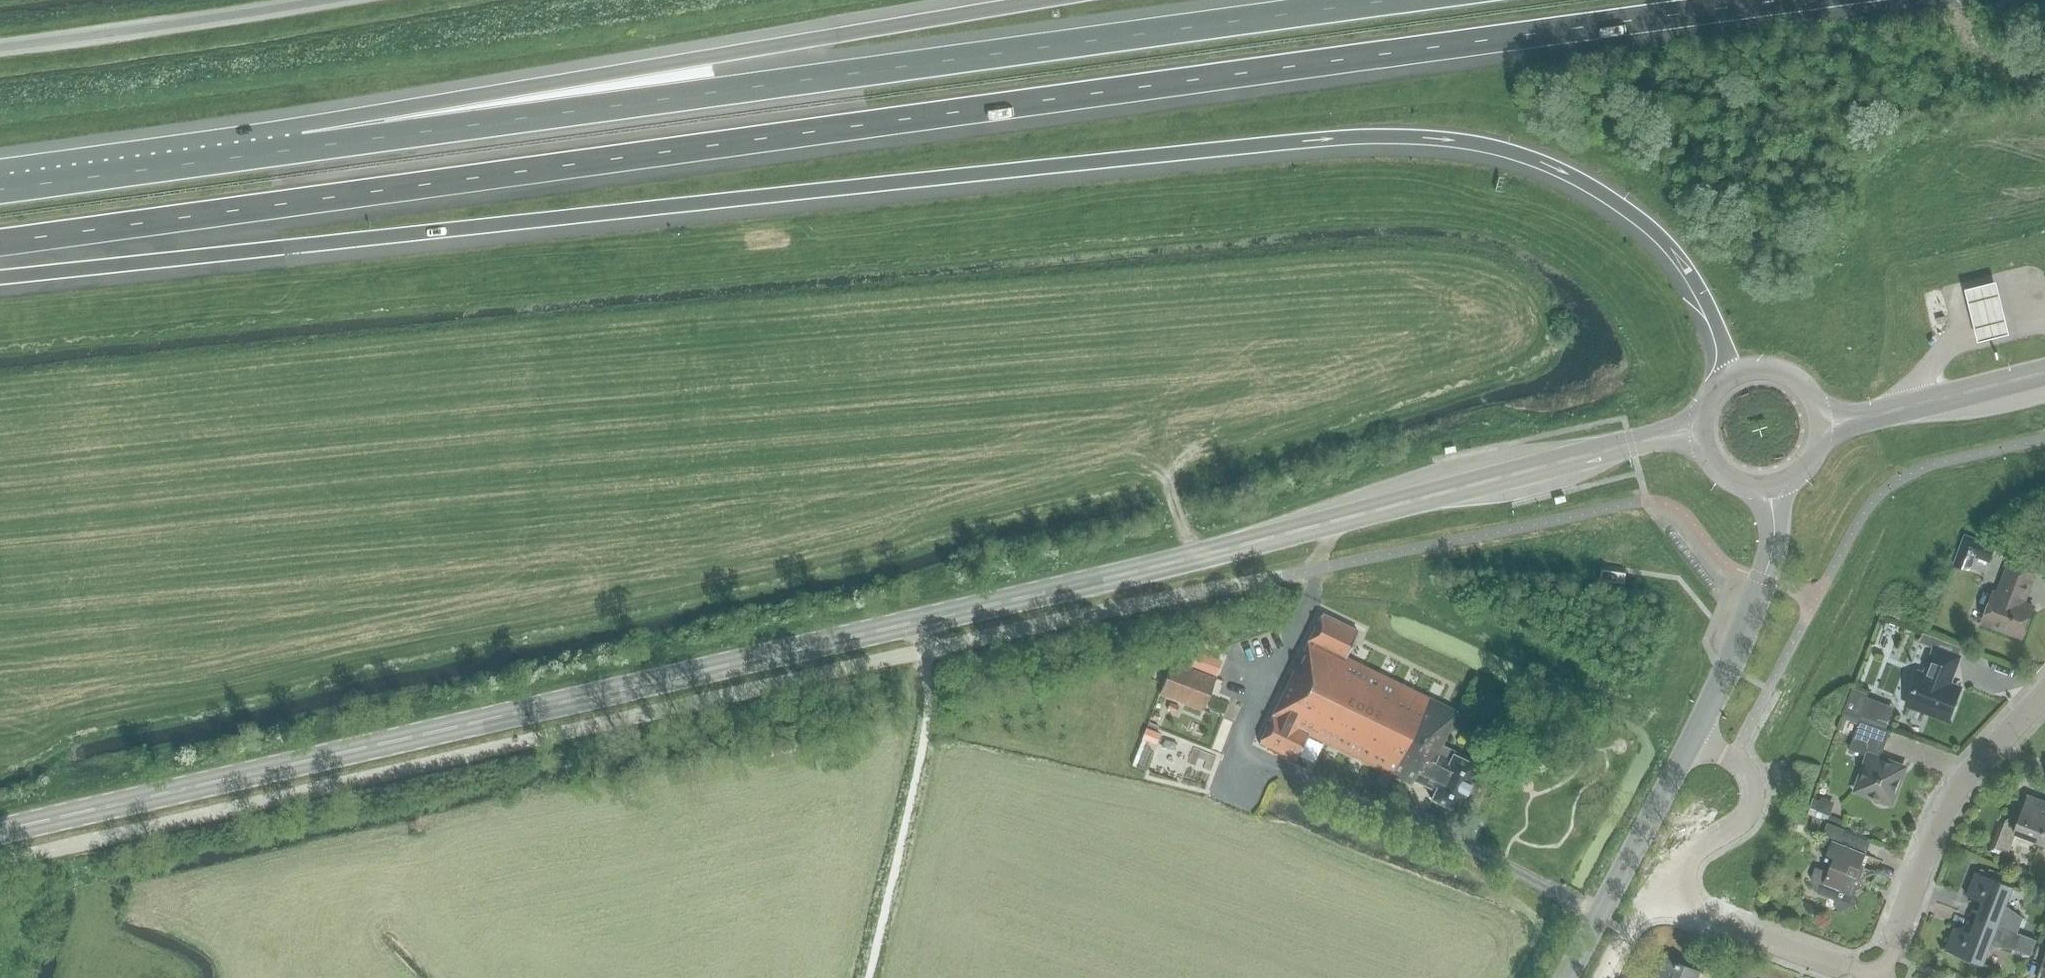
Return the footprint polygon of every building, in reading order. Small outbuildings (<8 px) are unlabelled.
[(1981,278),(1966,282),(1968,289),(1973,309),(1978,330),(1980,337),(1996,333),(2012,330),(2010,322),(2004,301),(1999,281),(1997,274),(1981,278)] [(1946,323),(1945,316),(1936,318),(1938,325),(1946,323)] [(1964,534),(1958,551),(1990,562),(1996,546),(1964,534)] [(2024,603),(2034,576),(2008,566),(1998,593),(1995,592),(1983,623),(2021,638),(2033,606),(2024,603)] [(1601,569),(1600,579),(1623,583),(1625,573),(1601,569)] [(1457,811),(1478,766),(1454,754),(1456,751),(1442,744),(1457,712),(1346,658),(1358,632),(1322,615),(1261,743),(1297,760),(1309,734),(1412,783),(1414,780),(1435,790),(1431,799),(1457,811)] [(1948,718),(1959,689),(1948,685),(1959,657),(1935,648),(1925,676),(1919,674),(1908,703),(1948,718)] [(1222,660),(1197,651),(1192,667),(1216,676),(1222,660)] [(1213,678),(1170,661),(1158,693),(1201,709),(1213,678)] [(1497,722),(1506,703),(1488,694),(1479,714),(1497,722)] [(1890,716),(1857,704),(1854,712),(1887,725),(1890,716)] [(1892,803),(1904,768),(1880,759),(1887,740),(1857,729),(1849,749),(1869,756),(1857,790),(1892,803)] [(1528,756),(1529,755),(1529,753),(1529,751),(1529,749),(1528,748),(1527,746),(1526,745),(1524,744),(1522,744),(1520,744),(1519,744),(1517,745),(1516,746),(1514,747),(1514,749),(1513,751),(1513,752),(1513,754),(1514,756),(1515,757),(1517,759),(1518,759),(1520,760),(1522,760),(1524,760),(1525,759),(1527,758),(1528,756)] [(2044,830),(2044,801),(2029,795),(2018,824),(2006,820),(1995,848),(2009,853),(2016,834),(2040,843),(2044,830)] [(1830,816),(1835,802),(1821,797),(1820,801),(1813,798),(1809,808),(1830,816)] [(1851,892),(1865,886),(1861,877),(1870,856),(1865,854),(1832,841),(1826,859),(1833,862),(1829,873),(1817,868),(1812,880),(1816,887),(1821,888),(1819,893),(1836,899),(1841,911),(1857,904),(1851,892)] [(1981,870),(1980,874),(1999,881),(2001,875),(1990,870),(1989,873),(1981,870)] [(2017,933),(2023,918),(2006,906),(2012,888),(2014,889),(2014,887),(1999,881),(1980,874),(1975,872),(1966,895),(1982,901),(1976,917),(2017,933)] [(2037,940),(2017,933),(1976,917),(1970,933),(1954,927),(1945,950),(1985,965),(1985,964),(1984,964),(1991,946),(2012,948),(2031,955),(2037,940)] [(1699,972),(1666,960),(1659,977),(1696,977),(1699,972)]
